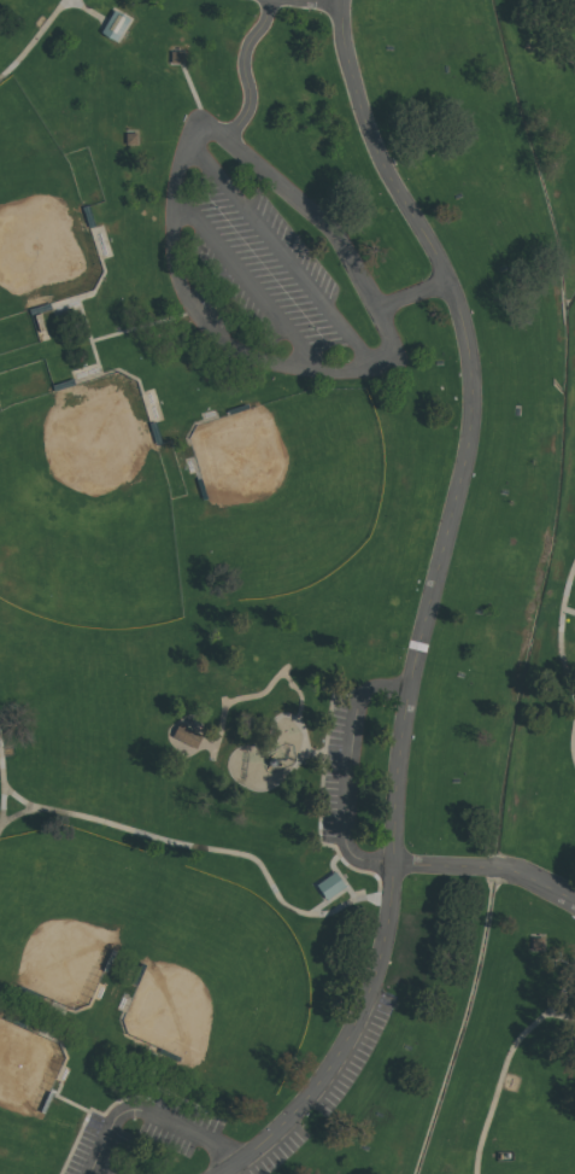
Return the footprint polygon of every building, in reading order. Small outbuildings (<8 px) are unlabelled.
[(122,42),(105,33),(118,11),(134,19),(122,42)] [(203,735),(195,748),(170,736),(177,722),(203,735)] [(324,904),(315,890),(334,875),(345,889),(324,904)]
